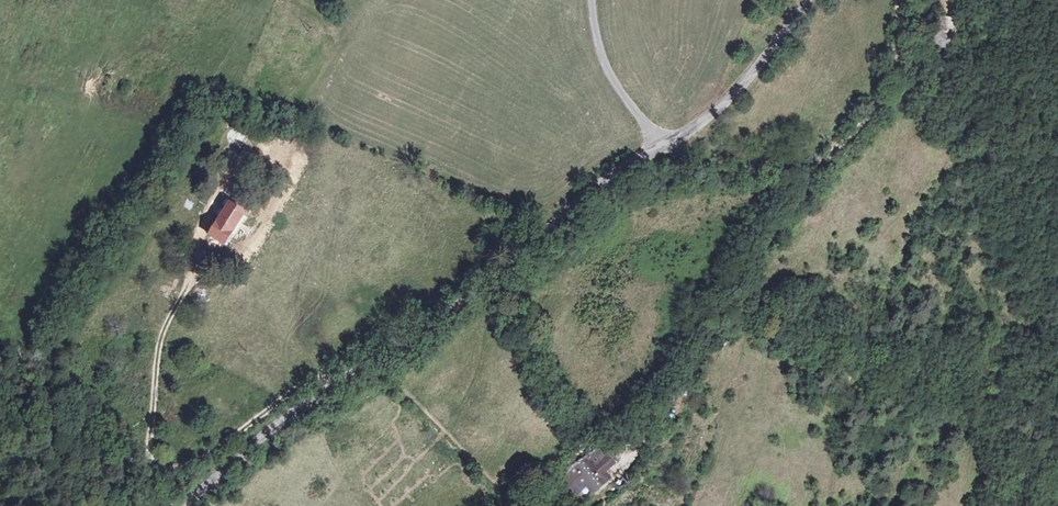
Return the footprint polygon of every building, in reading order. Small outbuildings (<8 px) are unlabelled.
[(933,16),(934,48),(952,48),(952,16),(933,16)] [(225,217),(219,213),(208,233),(227,244),(235,230),(238,231),(248,213),(232,204),(225,217)] [(615,463),(600,445),(561,476),(576,494),(588,484),(594,491),(609,479),(604,473),(615,463)]
